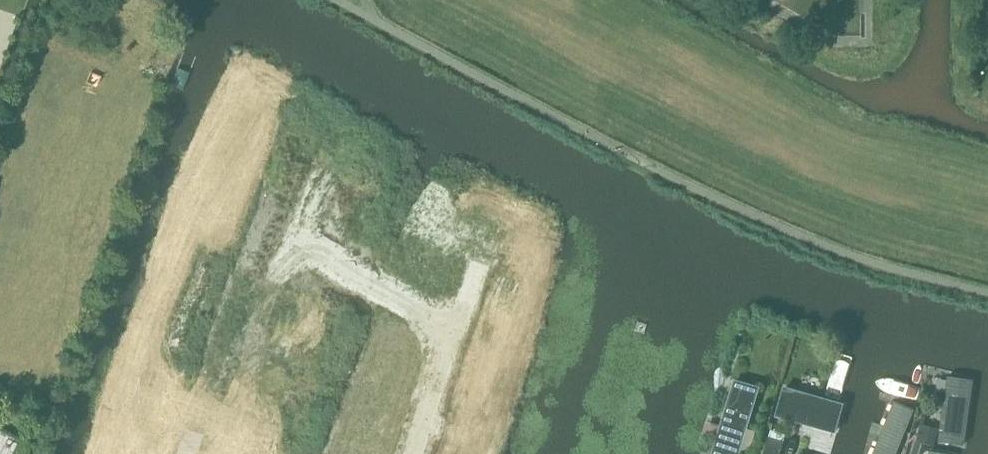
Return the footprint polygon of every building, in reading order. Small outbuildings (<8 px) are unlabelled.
[(952,379),(945,448),(968,451),(976,381),(952,379)] [(763,392),(740,385),(719,453),(744,453),(763,392)] [(790,392),(781,422),(839,437),(847,407),(790,392)] [(919,411),(896,403),(879,453),(905,453),(919,411)] [(785,442),(770,438),(765,453),(782,453),(785,442)]
